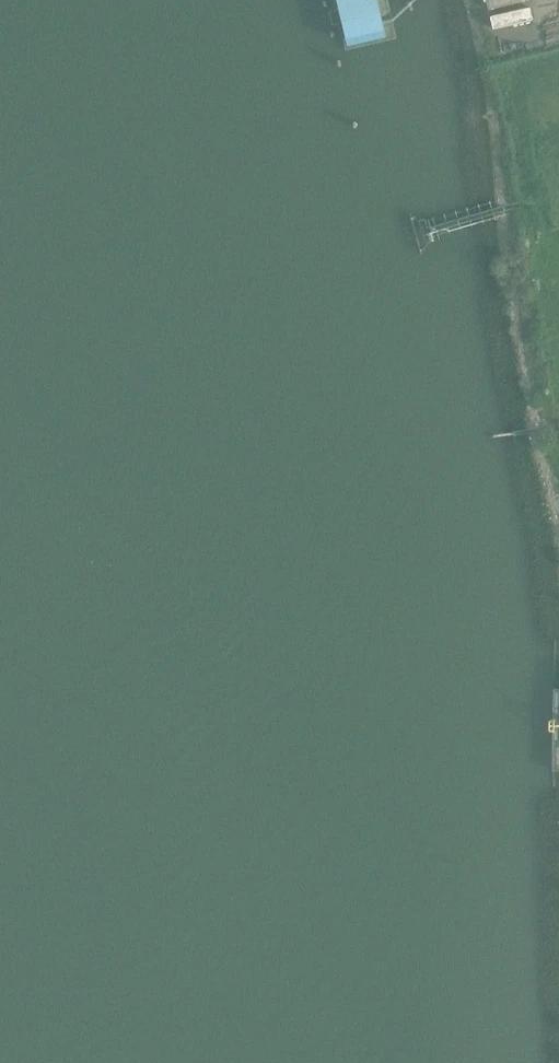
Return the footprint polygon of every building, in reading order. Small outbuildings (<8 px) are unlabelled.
[(539,23),(520,28),(523,45),(543,40),(539,23)]
